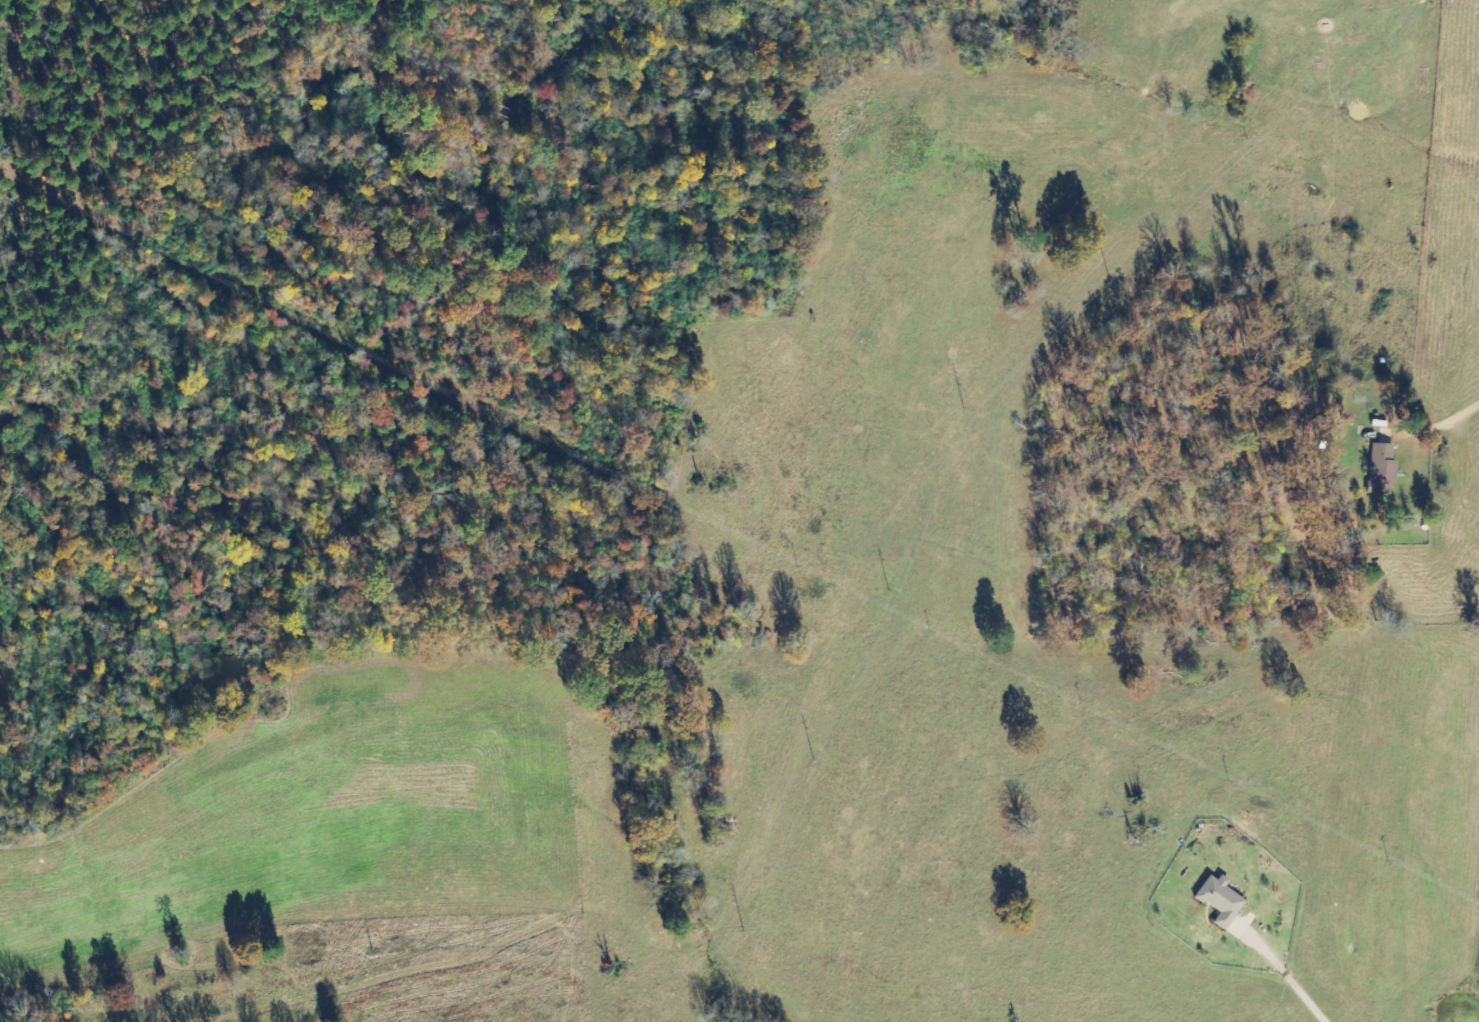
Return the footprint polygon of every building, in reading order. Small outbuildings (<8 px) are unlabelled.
[(1386,494),(1386,485),(1394,485),(1395,460),(1391,460),(1391,444),(1369,444),(1367,494),(1386,494)] [(1223,886),(1226,881),(1218,875),(1214,880),(1207,875),(1192,896),(1216,914),(1210,923),(1222,931),(1243,902),(1223,886)]
